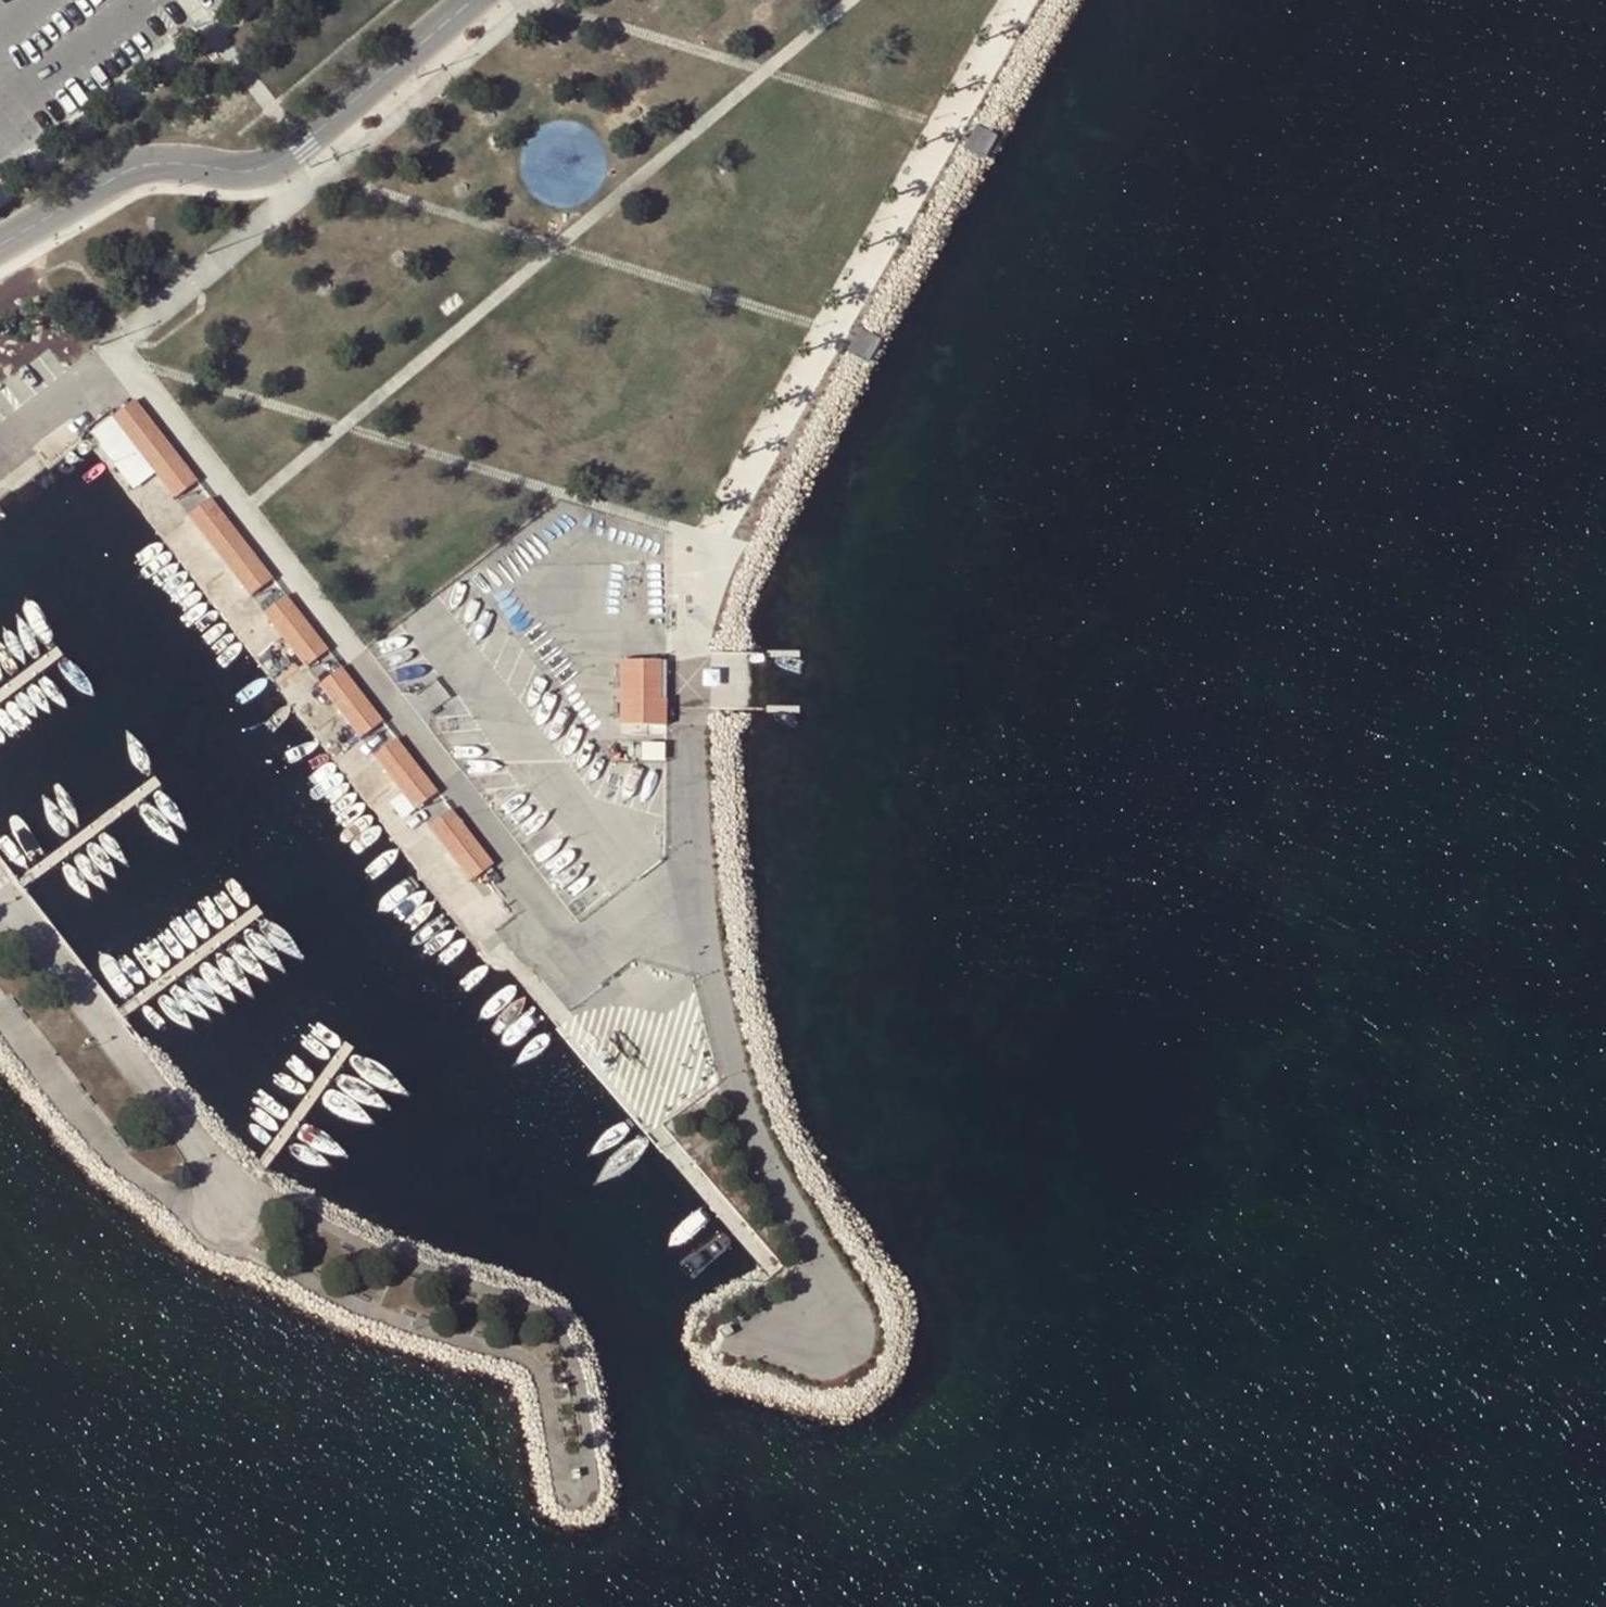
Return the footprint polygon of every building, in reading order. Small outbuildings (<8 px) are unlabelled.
[(133,400),(130,402),(193,483),(196,481),(133,400)] [(193,483),(130,402),(111,416),(175,497),(193,483)] [(210,498),(207,500),(255,563),(269,580),(272,578),(210,498)] [(255,563),(207,500),(188,514),(251,594),(269,580),(255,563)] [(286,595),(282,597),(325,652),(328,649),(286,595)] [(325,652),(282,597),(264,611),(306,666),(325,652)] [(621,726),(667,726),(667,699),(661,699),(661,661),(621,661),(621,726)] [(338,669),(379,723),(384,720),(342,667),(338,669)] [(362,737),(379,723),(338,669),(321,683),(362,737)] [(397,738),(393,741),(434,794),(438,791),(397,738)] [(434,794),(393,741),(376,754),(417,807),(434,794)] [(451,809),(448,812),(490,866),(494,863),(451,809)] [(490,866),(448,812),(431,825),(473,880),(483,872),(490,866)] [(731,1324),(720,1330),(723,1337),(734,1331),(731,1324)]
